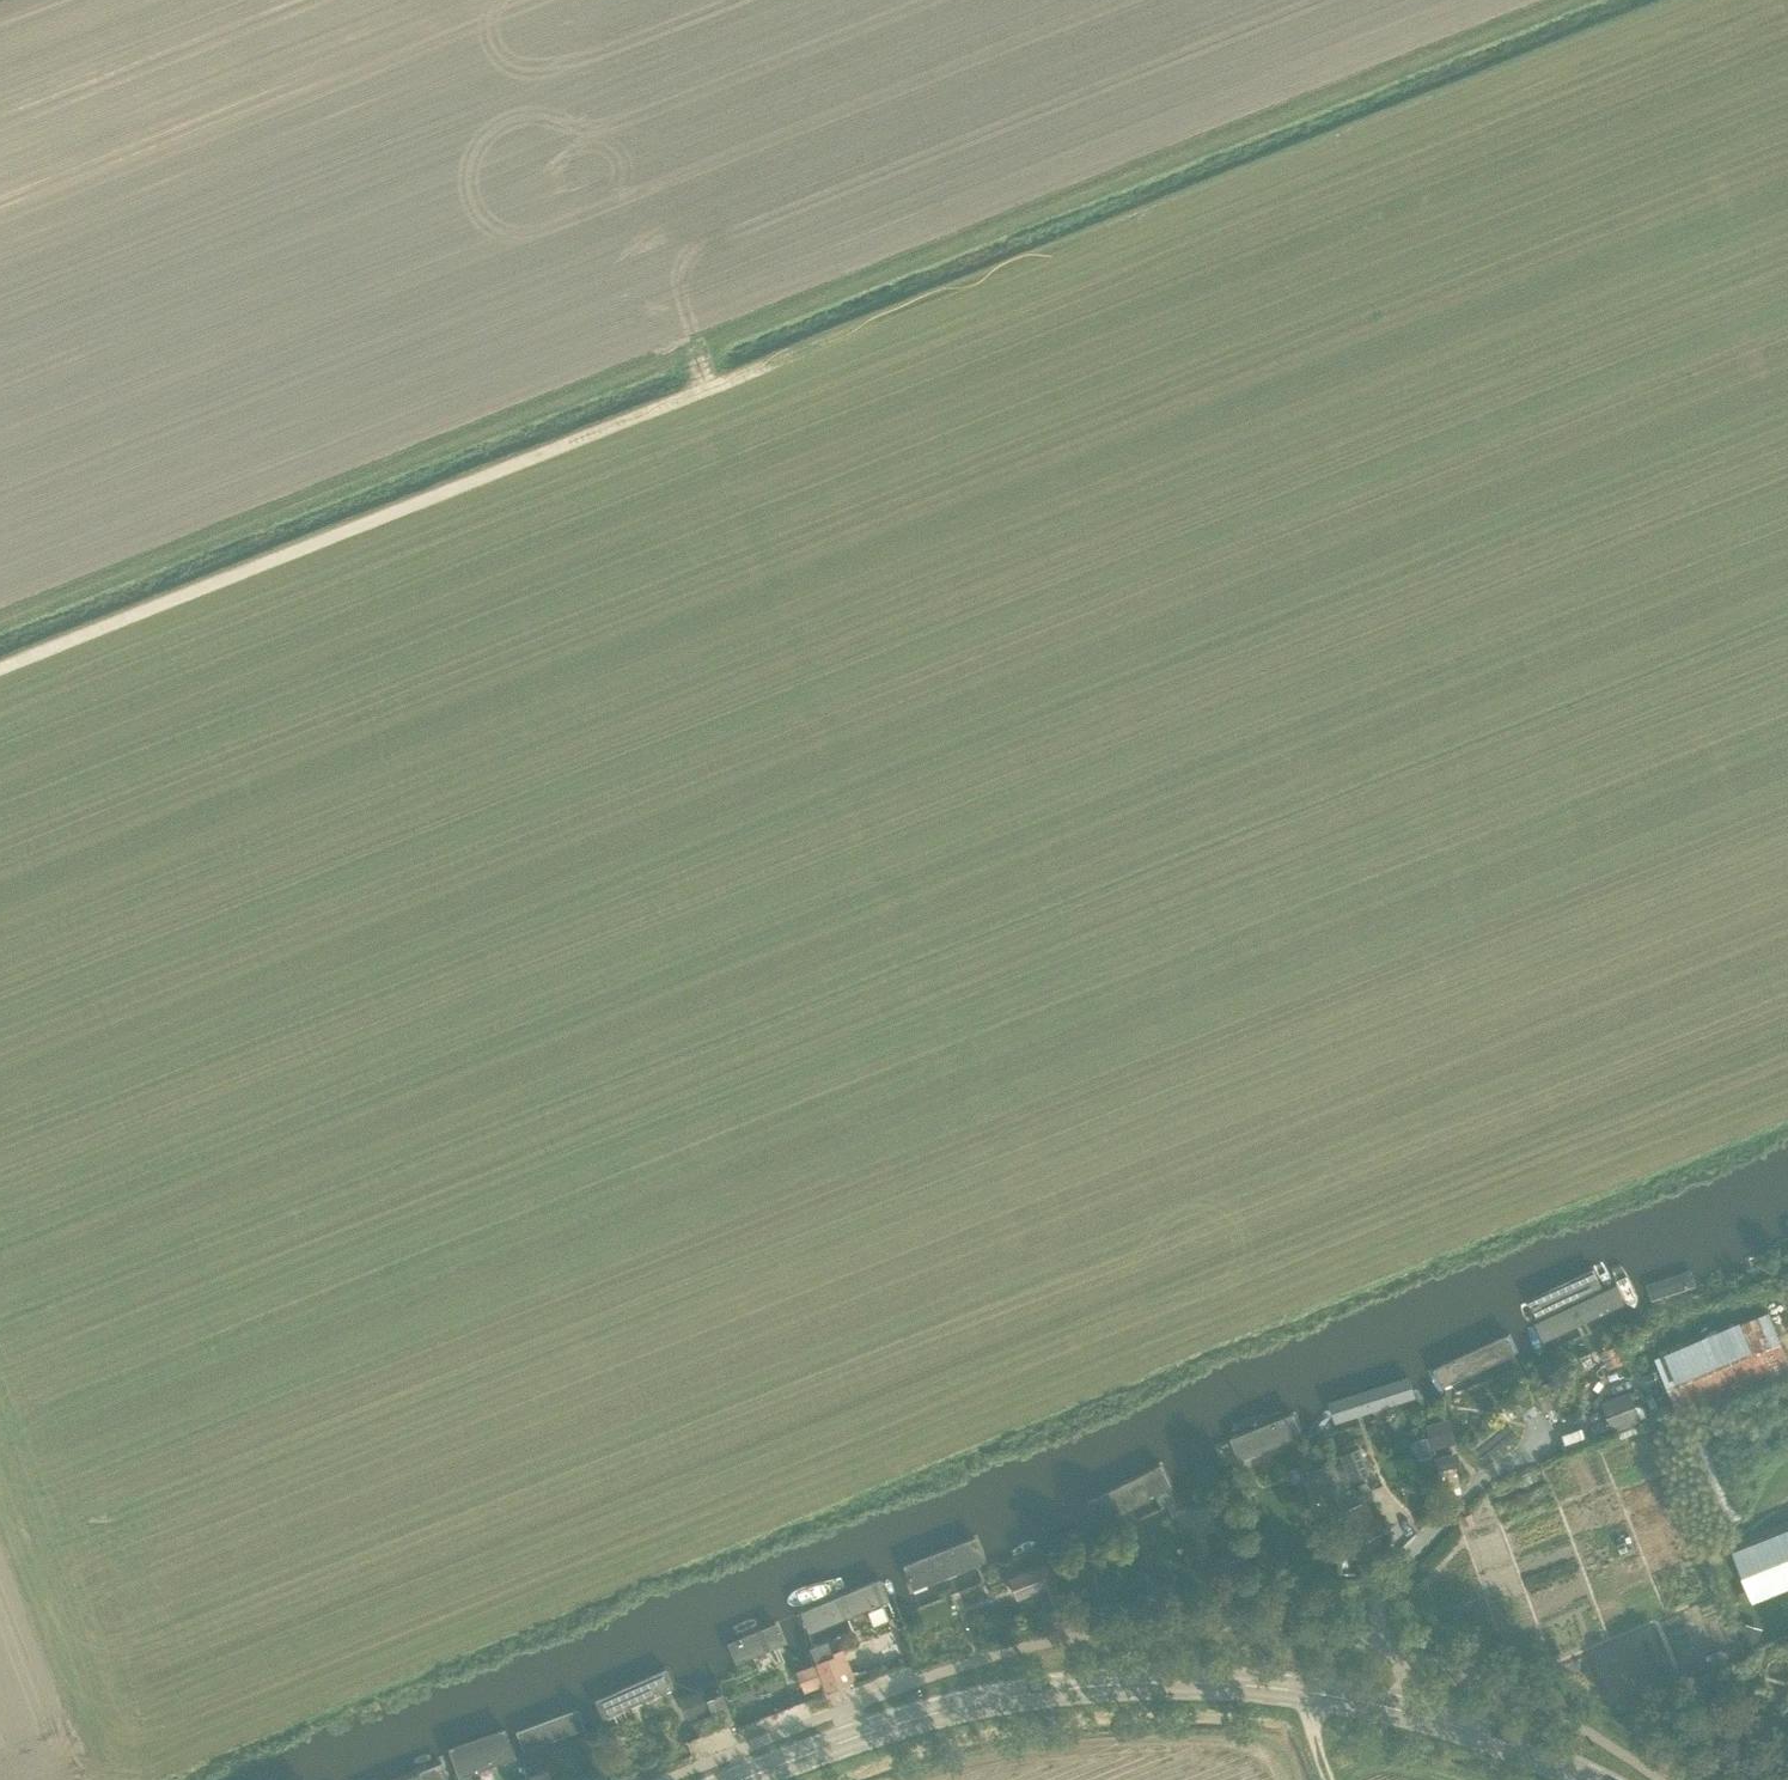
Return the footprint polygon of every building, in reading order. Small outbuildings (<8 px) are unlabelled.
[(1539,1354),(1622,1319),(1605,1279),(1522,1315),(1539,1354)] [(1682,1414),(1787,1371),(1787,1358),(1770,1314),(1658,1359),(1682,1414)] [(1434,1401),(1530,1357),(1512,1319),(1417,1364),(1434,1401)] [(1609,1368),(1623,1363),(1616,1346),(1603,1351),(1609,1368)] [(1331,1432),(1430,1400),(1417,1364),(1319,1396),(1331,1432)] [(1558,1379),(1538,1386),(1548,1411),(1567,1405),(1558,1379)] [(1523,1412),(1526,1418),(1538,1412),(1527,1386),(1514,1391),(1516,1395),(1512,1397),(1519,1414),(1523,1412)] [(1603,1402),(1614,1430),(1642,1420),(1631,1392),(1603,1402)] [(1218,1471),(1311,1433),(1298,1402),(1206,1440),(1218,1471)] [(1434,1448),(1450,1445),(1444,1419),(1429,1422),(1434,1448)] [(1429,1437),(1418,1440),(1422,1458),(1434,1456),(1429,1437)] [(1694,1447),(1726,1523),(1744,1515),(1713,1439),(1694,1447)] [(1366,1500),(1364,1498),(1355,1487),(1352,1479),(1369,1471),(1359,1444),(1340,1451),(1345,1464),(1336,1467),(1335,1462),(1320,1467),(1304,1473),(1314,1502),(1330,1496),(1336,1494),(1343,1512),(1342,1512),(1355,1542),(1382,1530),(1368,1499),(1366,1500)] [(1084,1537),(1179,1491),(1161,1453),(1066,1499),(1084,1537)] [(1436,1456),(1439,1472),(1455,1469),(1451,1453),(1436,1456)] [(905,1609),(999,1572),(980,1523),(886,1560),(905,1609)] [(1756,1597),(1787,1584),(1787,1532),(1738,1552),(1756,1597)] [(801,1648),(905,1609),(886,1560),(783,1600),(801,1648)] [(1039,1588),(1052,1620),(1068,1613),(1049,1565),(1010,1580),(1017,1597),(1039,1588)] [(724,1677),(801,1648),(783,1600),(705,1630),(724,1677)] [(1746,1629),(1742,1643),(1757,1647),(1761,1633),(1746,1629)] [(815,1662),(795,1669),(804,1693),(823,1686),(826,1692),(856,1681),(847,1657),(851,1656),(847,1646),(832,1652),(828,1641),(810,1648),(815,1662)] [(604,1728),(684,1692),(667,1655),(586,1691),(604,1728)] [(712,1710),(709,1701),(704,1689),(686,1697),(695,1718),(712,1710)] [(521,1758),(604,1728),(586,1691),(501,1718),(521,1758)] [(719,1728),(733,1723),(723,1696),(709,1701),(712,1710),(719,1728)] [(521,1758),(501,1718),(442,1745),(457,1779),(460,1779),(521,1758)] [(719,1747),(713,1726),(675,1737),(682,1758),(719,1747)] [(442,1745),(364,1779),(457,1779),(442,1745)] [(529,1779),(549,1779),(545,1771),(528,1778),(529,1779)]
